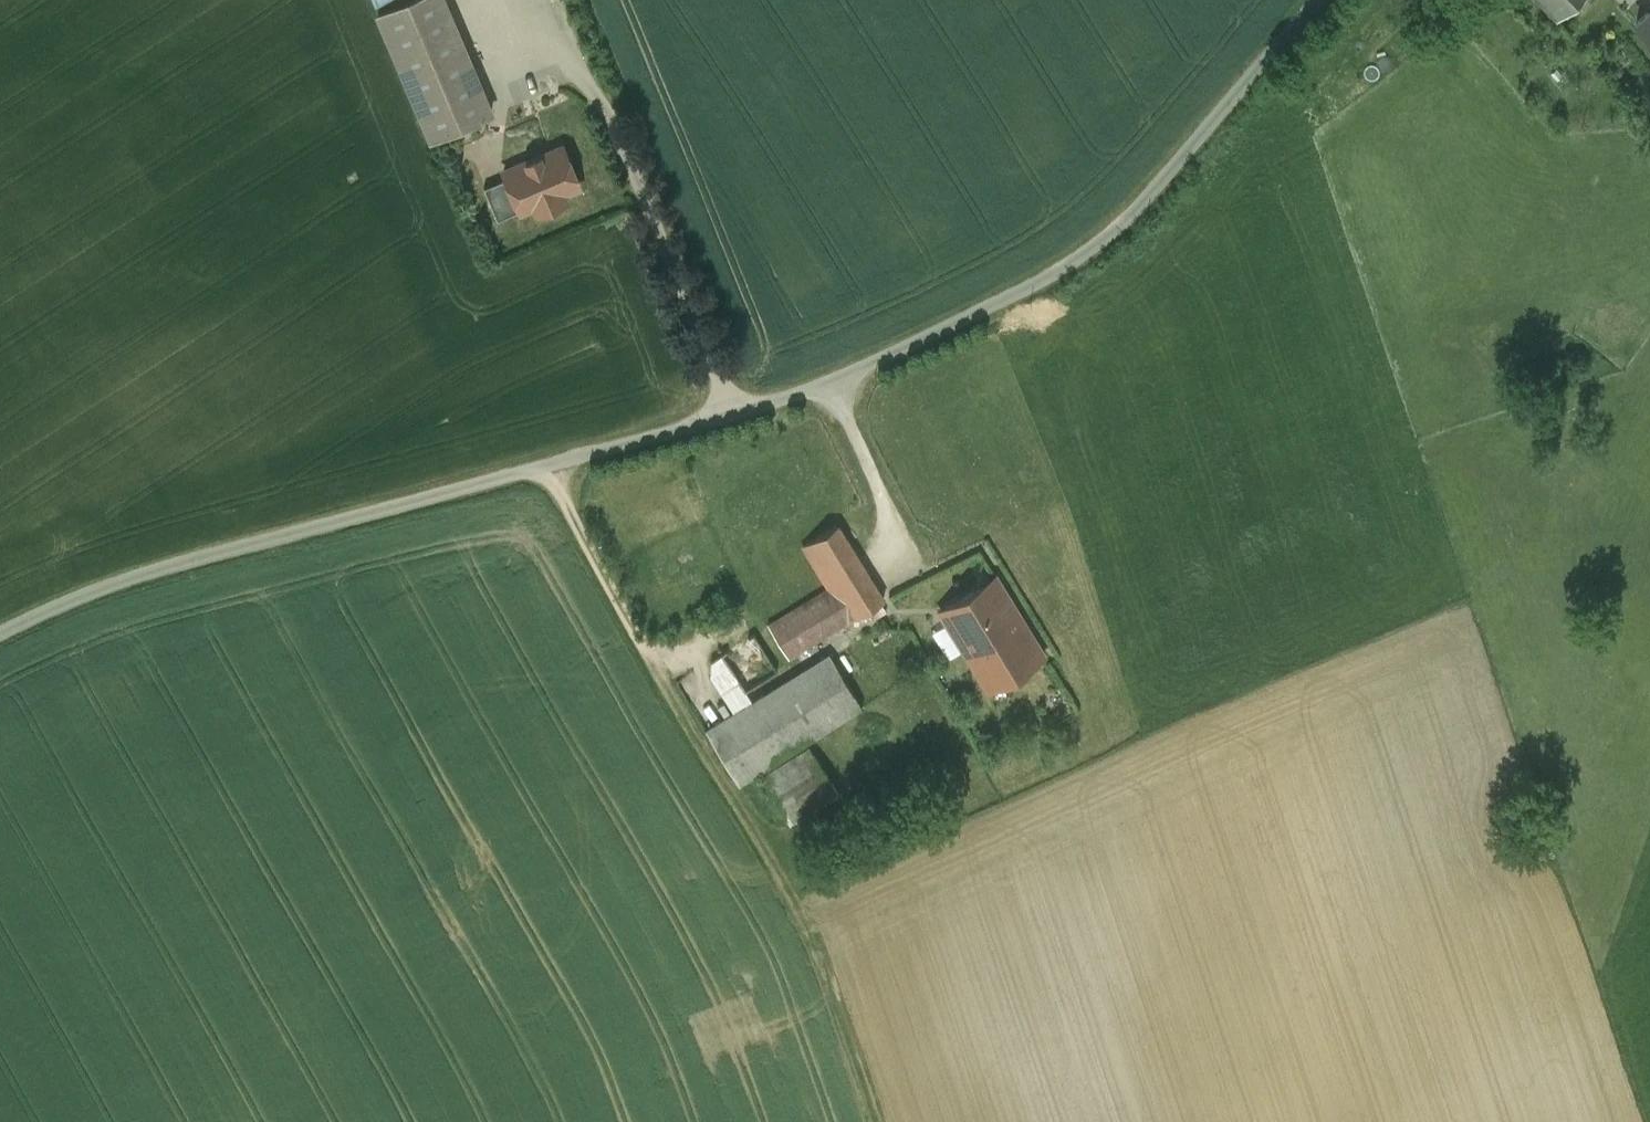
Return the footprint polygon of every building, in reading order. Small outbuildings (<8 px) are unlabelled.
[(378,15),(430,137),(491,111),(444,0),(415,0),(378,15)] [(1555,18),(1556,18),(1575,0),(1539,0),(1555,18)] [(1636,23),(1649,38),(1649,39),(1649,40),(1649,10),(1636,23)] [(557,149),(503,171),(506,178),(519,209),(520,211),(534,205),(537,212),(565,200),(562,193),(579,186),(568,160),(563,163),(557,149)] [(506,178),(484,187),(497,219),(519,209),(506,178)] [(886,601),(839,526),(805,546),(831,588),(831,589),(852,621),(886,601)] [(996,579),(941,613),(990,692),(1045,658),(996,579)] [(831,589),(770,626),(791,659),(852,622),(852,621),(831,589)] [(754,634),(722,653),(746,690),(778,670),(754,634)] [(829,657),(706,734),(737,784),(860,707),(829,657)] [(810,744),(761,775),(790,822),(839,791),(810,744)]
